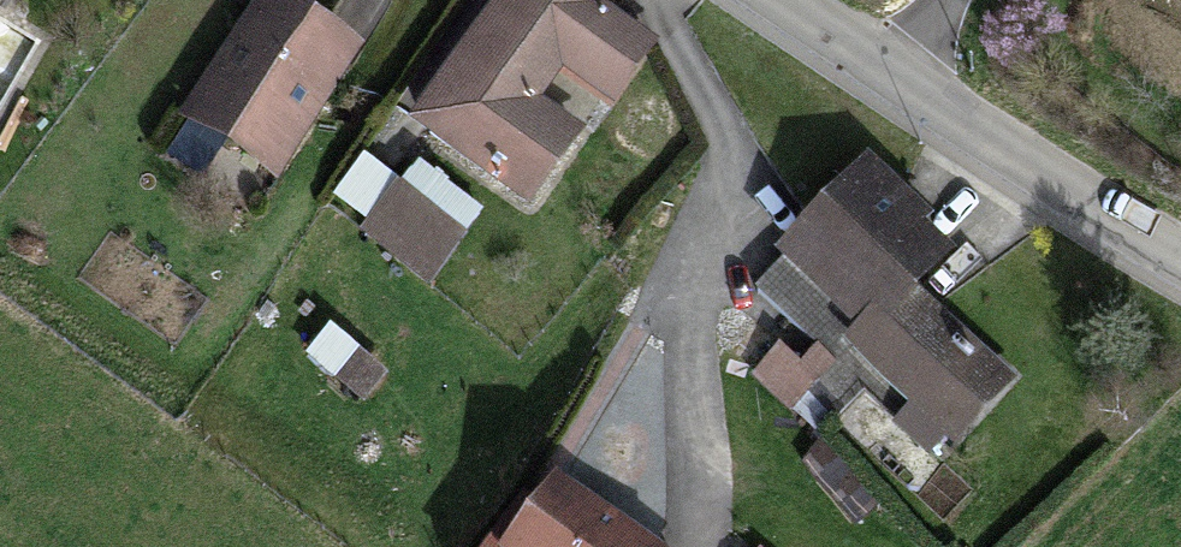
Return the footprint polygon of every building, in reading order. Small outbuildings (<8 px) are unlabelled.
[(300,0),(270,0),(198,113),(297,175),(378,49),(300,0)] [(427,122),(548,193),(582,136),(535,109),(566,57),(635,97),(668,40),(620,12),(627,0),(499,0),(427,122)] [(488,209),(421,160),(368,232),(434,281),(488,209)] [(975,252),(882,165),(796,254),(878,333),(863,349),(917,401),(898,421),(947,467),(1026,384),(933,297),(975,252)] [(762,290),(898,421),(917,401),(863,349),(878,333),(796,254),(762,290)] [(824,376),(755,329),(733,362),(802,409),(824,376)] [(581,477),(525,546),(669,546),(581,477)]
